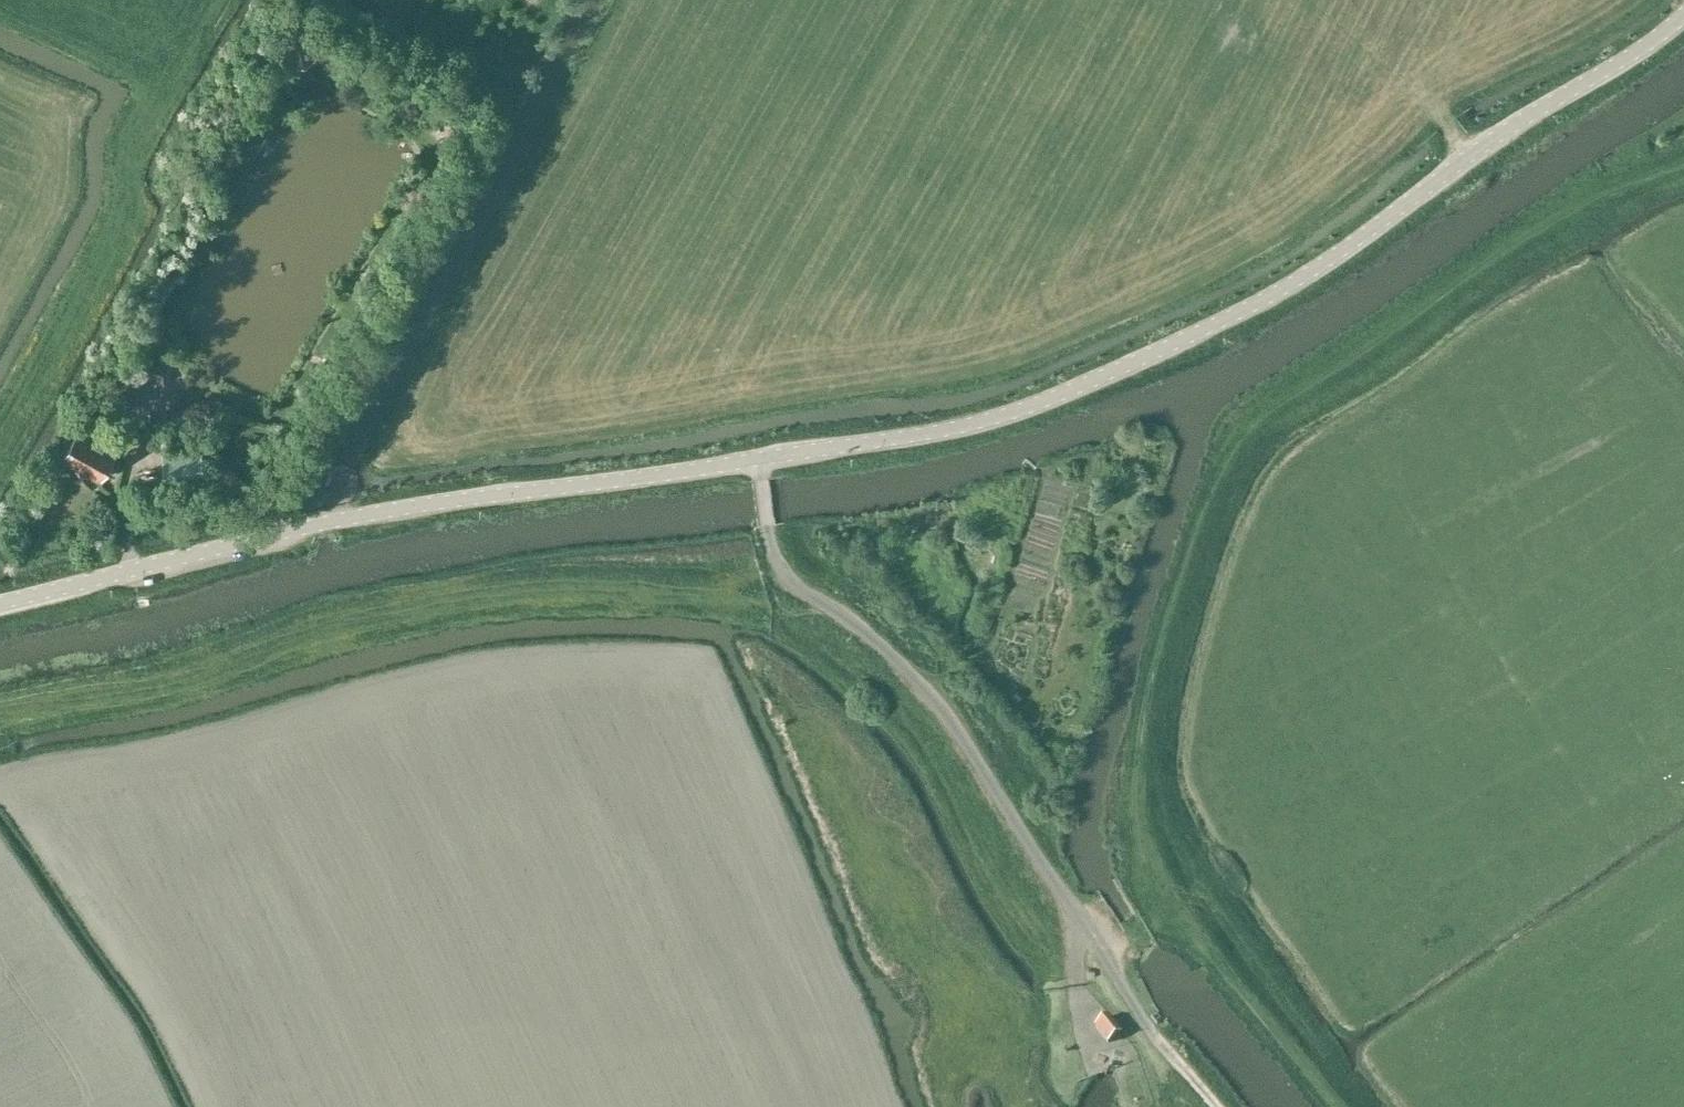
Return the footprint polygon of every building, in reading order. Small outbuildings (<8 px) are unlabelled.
[(158,406),(156,381),(164,381),(163,366),(133,367),(134,381),(123,382),(124,398),(118,399),(120,424),(143,431),(145,425),(151,424),(150,406),(158,406)] [(100,476),(116,448),(79,427),(63,456),(77,463),(76,464),(87,470),(87,469),(100,476)] [(209,482),(204,462),(201,444),(162,450),(165,468),(168,484),(176,483),(177,486),(209,482)] [(1020,550),(1051,555),(1053,547),(1021,542),(1020,550)] [(1109,1045),(1122,1034),(1109,1018),(1096,1028),(1109,1045)]
